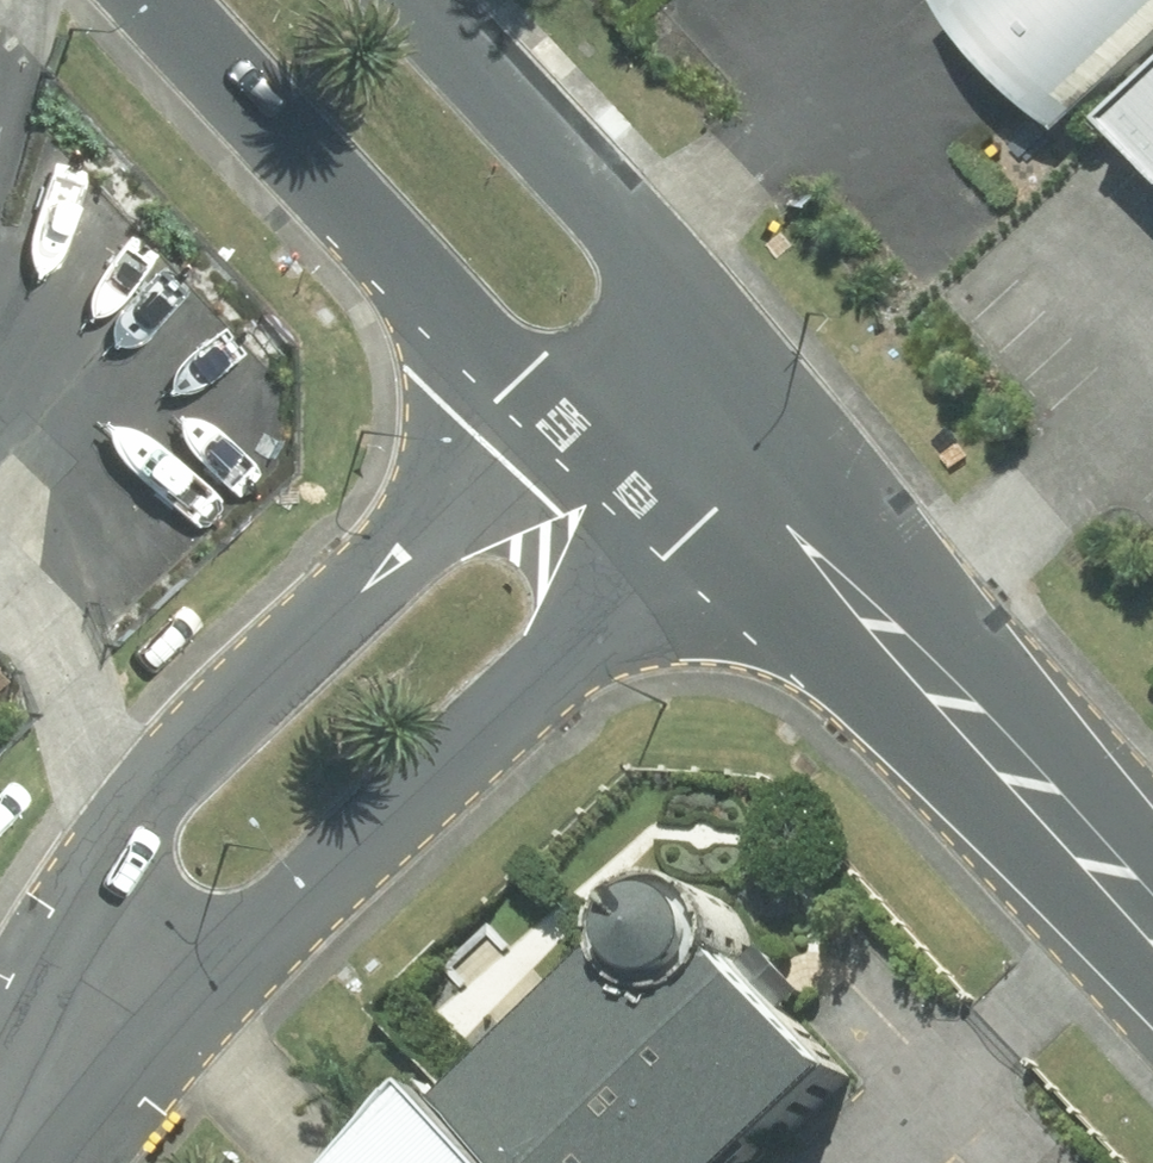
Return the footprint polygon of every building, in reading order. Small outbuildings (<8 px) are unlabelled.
[(958,31),(1062,151),(1152,72),(1152,0),(993,0),(958,31)] [(629,925),(621,943),(620,963),(447,1121),(487,1162),(773,1162),(855,1088),(744,969),(745,950),(740,932),(730,916),(716,904),(698,897),(678,895),(659,899),(642,910),(629,925)] [(433,1105),(386,1162),(487,1162),(447,1121),(433,1105)]
